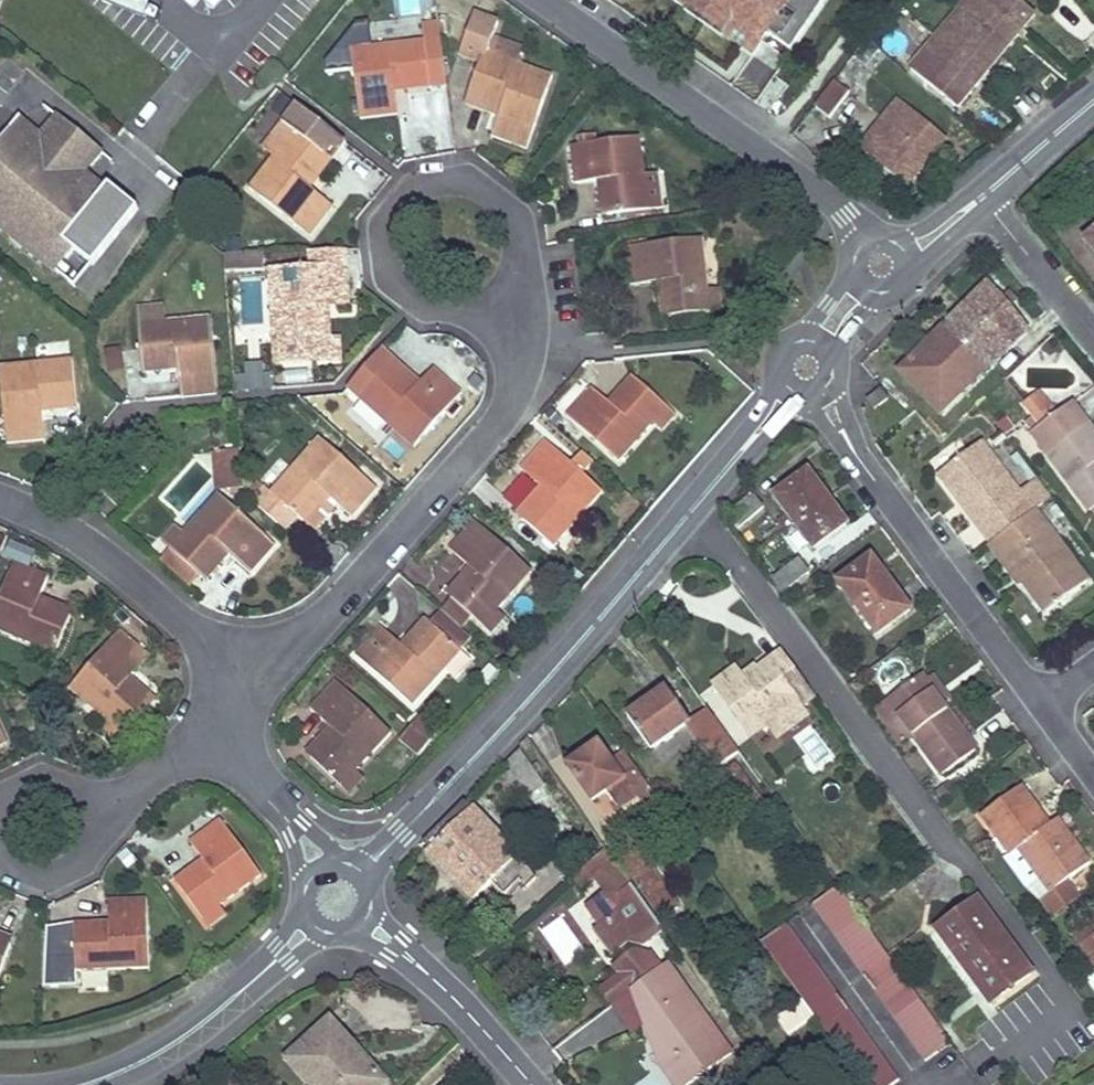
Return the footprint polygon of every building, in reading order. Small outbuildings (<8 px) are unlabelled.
[(436,13),(434,0),(393,0),(396,19),(436,13)] [(687,10),(691,6),(727,31),(723,36),(724,36),(742,48),(753,56),(761,44),(766,37),(792,0),(673,0),(687,10)] [(766,37),(791,54),(825,5),(817,0),(792,0),(766,37)] [(911,69),(958,107),(1035,14),(1020,2),(1017,0),(967,0),(911,69)] [(724,36),(723,36),(727,31),(691,6),(687,10),(685,13),(722,39),(724,36)] [(480,61),(467,97),(500,110),(498,115),(490,135),(526,148),(552,76),(487,53),(498,23),(474,15),(459,54),(480,61)] [(439,23),(422,25),(424,41),(441,39),(439,23)] [(397,25),(375,25),(375,44),(397,44),(397,25)] [(791,54),(766,37),(761,44),(787,62),(792,54),(791,54)] [(352,50),(361,120),(398,115),(395,93),(395,86),(447,79),(441,39),(424,41),(352,50)] [(750,61),(753,56),(742,48),(739,53),(750,61)] [(447,79),(395,86),(395,93),(447,86),(447,79)] [(835,82),(815,107),(829,118),(849,93),(835,82)] [(434,151),(450,150),(448,90),(417,91),(419,129),(434,129),(434,151)] [(467,97),(465,103),(498,115),(500,110),(467,97)] [(294,131),(273,156),(248,188),(309,236),(332,205),(311,189),(306,185),(327,157),(333,161),(346,143),(298,105),(283,123),(294,131)] [(907,127),(890,148),(878,138),(865,153),(906,187),(945,139),(916,115),(907,127)] [(138,212),(109,188),(98,201),(66,175),(74,164),(92,166),(102,154),(55,116),(40,136),(43,153),(13,129),(0,145),(0,206),(5,210),(0,217),(0,229),(46,267),(57,253),(67,261),(74,253),(93,268),(138,212)] [(895,117),(878,138),(890,148),(907,127),(895,117)] [(13,129),(43,153),(40,136),(20,120),(13,129)] [(263,148),(273,156),(294,131),(283,123),(263,148)] [(580,145),(570,146),(575,184),(597,181),(604,180),(608,215),(649,210),(645,174),(640,137),(596,143),(595,135),(578,137),(580,145)] [(332,161),(327,157),(306,185),(311,189),(332,161)] [(645,174),(649,210),(662,209),(657,173),(645,174)] [(602,216),(608,215),(604,180),(597,181),(602,216)] [(702,239),(626,247),(630,285),(658,282),(664,282),(668,316),(711,312),(708,290),(702,239)] [(306,269),(271,270),(275,363),(331,361),(330,337),(328,305),(349,304),(346,250),(306,252),(306,269)] [(224,253),(225,272),(262,270),(260,251),(224,253)] [(75,290),(93,268),(74,253),(67,261),(57,253),(46,267),(75,290)] [(664,282),(658,282),(662,317),(668,316),(664,282)] [(988,285),(900,372),(940,413),(1027,330),(988,285)] [(708,290),(711,312),(722,310),(719,289),(708,290)] [(211,318),(138,325),(142,367),(178,364),(178,370),(181,398),(219,394),(211,318)] [(339,360),(339,337),(330,337),(331,361),(339,360)] [(7,443),(45,440),(42,413),(42,407),(76,403),(72,360),(0,367),(0,372),(7,443)] [(418,385),(392,362),(388,367),(414,390),(418,385)] [(178,370),(178,364),(142,367),(143,374),(178,370)] [(361,397),(415,446),(462,394),(433,369),(418,385),(414,390),(388,367),(361,397)] [(632,377),(609,403),(613,407),(637,381),(632,377)] [(592,388),(567,417),(619,463),(653,424),(667,408),(637,381),(613,407),(609,403),(592,388)] [(880,390),(867,400),(874,410),(887,399),(880,390)] [(1052,418),(1036,397),(1025,405),(1042,426),(1032,434),(1090,512),(1093,509),(1093,434),(1071,403),(1052,418)] [(77,409),(76,403),(42,407),(42,413),(77,409)] [(667,408),(653,424),(662,432),(676,416),(667,408)] [(320,438),(271,492),(265,487),(253,502),(284,530),(296,515),(303,521),(326,494),(331,499),(352,517),(377,489),(320,438)] [(546,441),(521,470),(541,488),(546,492),(522,519),(554,547),(603,492),(546,441)] [(1021,495),(983,442),(938,477),(958,503),(965,498),(983,522),(976,527),(990,545),(1034,512),(1052,499),(1039,481),(1021,495)] [(224,451),(228,491),(244,489),(240,450),(224,451)] [(224,451),(213,452),(217,492),(228,491),(224,451)] [(808,473),(776,497),(814,548),(846,524),(808,473)] [(522,519),(546,492),(541,488),(517,514),(522,519)] [(218,494),(184,532),(169,548),(170,549),(200,576),(201,577),(225,551),(229,555),(250,573),(275,545),(218,494)] [(331,499),(326,494),(303,521),(308,525),(331,499)] [(753,494),(726,516),(738,530),(764,508),(753,494)] [(983,522),(965,498),(958,503),(976,527),(983,522)] [(1087,583),(1034,512),(990,545),(1002,562),(1007,558),(1024,580),(1022,582),(1023,583),(1046,613),(1087,583)] [(532,572),(474,521),(449,549),(470,567),(474,571),(451,597),(472,616),(483,626),(497,610),(532,572)] [(176,524),(161,541),(169,548),(184,532),(176,524)] [(170,549),(161,559),(191,586),(200,576),(170,549)] [(225,551),(201,577),(206,581),(229,555),(225,551)] [(1007,558),(1002,562),(1020,585),(1023,583),(1022,582),(1024,580),(1007,558)] [(799,559),(772,579),(783,593),(810,573),(799,559)] [(871,559),(840,583),(877,634),(909,610),(871,559)] [(0,595),(0,632),(55,655),(71,616),(38,603),(41,597),(49,576),(14,562),(0,595)] [(446,593),(451,597),(474,571),(470,567),(446,593)] [(73,610),(41,597),(38,603),(71,616),(73,610)] [(461,628),(472,616),(451,597),(440,610),(461,628)] [(497,610),(483,626),(491,633),(506,618),(497,610)] [(425,619),(401,645),(406,650),(430,623),(425,619)] [(430,623),(406,650),(401,645),(381,627),(356,655),(413,706),(445,671),(461,652),(430,623)] [(119,631),(69,689),(108,723),(124,737),(152,705),(126,682),(130,677),(148,656),(119,631)] [(455,679),(471,661),(461,652),(445,671),(455,679)] [(782,652),(758,669),(762,674),(785,656),(782,652)] [(729,673),(712,686),(750,737),(769,722),(765,717),(777,708),(794,696),(801,706),(815,697),(785,656),(762,674),(758,669),(756,666),(743,676),(736,681),(729,673)] [(737,668),(729,673),(736,681),(743,676),(737,668)] [(921,676),(887,701),(912,734),(942,776),(976,751),(942,704),(926,683),(921,676)] [(152,705),(157,700),(130,677),(126,682),(152,705)] [(933,677),(926,683),(942,704),(949,699),(933,677)] [(391,733),(336,681),(310,709),(329,727),(334,732),(310,758),(341,786),(356,771),(391,733)] [(666,689),(627,718),(651,751),(690,723),(666,689)] [(785,718),(801,706),(794,696),(777,708),(785,718)] [(900,743),(912,734),(887,701),(875,710),(900,743)] [(422,713),(411,725),(429,742),(441,729),(422,713)] [(718,719),(691,731),(708,769),(735,757),(718,719)] [(117,745),(124,737),(108,723),(101,731),(117,745)] [(411,725),(399,740),(417,756),(429,742),(411,725)] [(310,758),(334,732),(329,727),(305,753),(310,758)] [(598,745),(584,755),(588,760),(602,750),(598,745)] [(520,750),(506,764),(528,796),(543,785),(520,750)] [(584,755),(568,766),(593,802),(606,792),(618,810),(649,789),(626,755),(612,765),(602,750),(588,760),(584,755)] [(735,763),(724,772),(754,813),(766,805),(735,763)] [(356,771),(341,786),(349,795),(364,778),(356,771)] [(1021,787),(981,816),(1011,856),(1019,850),(1039,877),(1050,893),(1089,864),(1057,820),(1049,826),(1043,830),(1040,826),(1046,821),(1021,787)] [(517,855),(464,802),(423,844),(430,851),(429,853),(474,898),(491,881),(505,895),(520,880),(530,870),(530,869),(517,855)] [(221,819),(190,842),(203,859),(206,865),(178,886),(202,919),(220,906),(261,876),(221,819)] [(1049,826),(1046,821),(1040,826),(1043,830),(1049,826)] [(637,849),(619,862),(661,922),(679,909),(637,849)] [(1026,887),(1039,877),(1019,850),(1011,856),(1006,859),(1026,887)] [(203,859),(174,880),(178,886),(206,865),(203,859)] [(616,864),(596,878),(608,894),(589,908),(602,927),(596,931),(612,954),(628,944),(643,946),(663,931),(658,924),(616,864)] [(838,887),(812,905),(925,1061),(951,1043),(860,918),(838,887)] [(109,929),(74,930),(76,972),(98,971),(149,969),(146,899),(108,900),(109,922),(109,929)] [(977,900),(937,930),(976,983),(986,976),(1001,996),(1031,974),(977,900)] [(226,915),(220,906),(202,919),(209,928),(226,915)] [(1075,936),(1093,962),(1093,922),(1075,936)] [(760,942),(864,1084),(892,1084),(899,1080),(786,924),(760,942)] [(0,934),(0,941),(10,945),(13,939),(0,934)] [(10,945),(0,941),(0,973),(10,945)] [(668,968),(663,972),(636,991),(633,993),(650,1016),(654,1021),(647,1027),(674,1062),(662,1071),(672,1084),(694,1084),(733,1055),(668,968)] [(98,971),(76,972),(76,983),(98,982),(98,971)] [(623,975),(600,991),(613,1008),(633,993),(636,991),(623,975)] [(990,1004),(1001,996),(986,976),(976,983),(990,1004)] [(650,1016),(633,993),(647,1027),(654,1021),(650,1016)] [(287,1060),(310,1084),(382,1084),(385,1082),(330,1021),(287,1060)] [(674,1062),(647,1027),(662,1071),(674,1062)]
